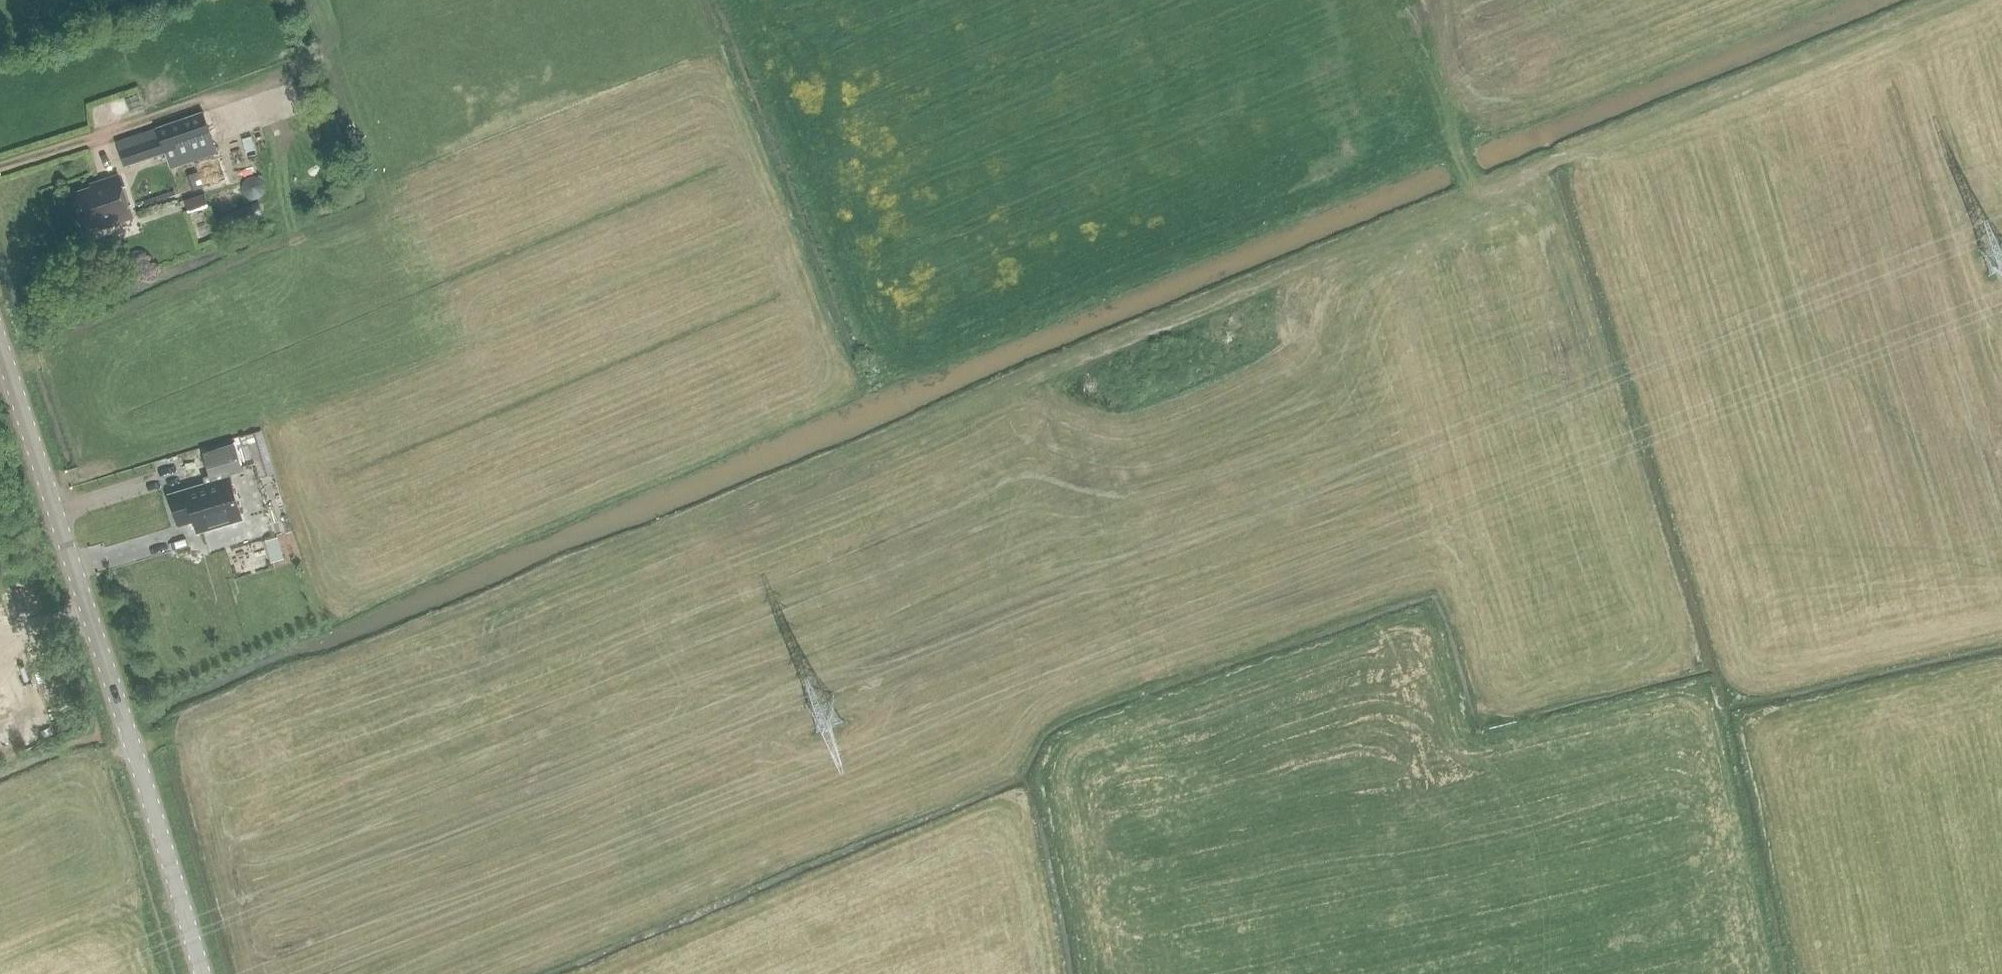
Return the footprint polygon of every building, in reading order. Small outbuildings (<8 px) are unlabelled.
[(164,154),(158,138),(118,152),(123,167),(164,154)] [(164,154),(166,162),(169,169),(212,155),(207,139),(164,154)] [(202,171),(185,175),(189,195),(206,191),(202,171)] [(76,193),(88,229),(102,224),(103,228),(134,217),(118,174),(102,180),(103,183),(76,193)] [(241,186),(240,188),(241,190),(241,191),(242,193),(242,194),(243,196),(245,197),(247,198),(249,199),(252,199),(254,199),(256,199),(258,198),(260,196),(262,195),(263,193),(263,192),(264,190),(264,188),(264,187),(263,184),(263,183),(262,182),(261,180),(259,178),(257,177),(255,177),(253,176),(250,176),(247,177),(245,178),(244,180),(242,182),(241,184),(241,186)] [(188,208),(210,203),(208,193),(186,198),(188,208)] [(252,538),(277,532),(262,475),(277,472),(265,428),(235,436),(257,519),(248,521),(252,538)] [(235,441),(201,451),(210,480),(243,470),(235,441)] [(178,526),(216,515),(206,483),(169,495),(178,526)]
